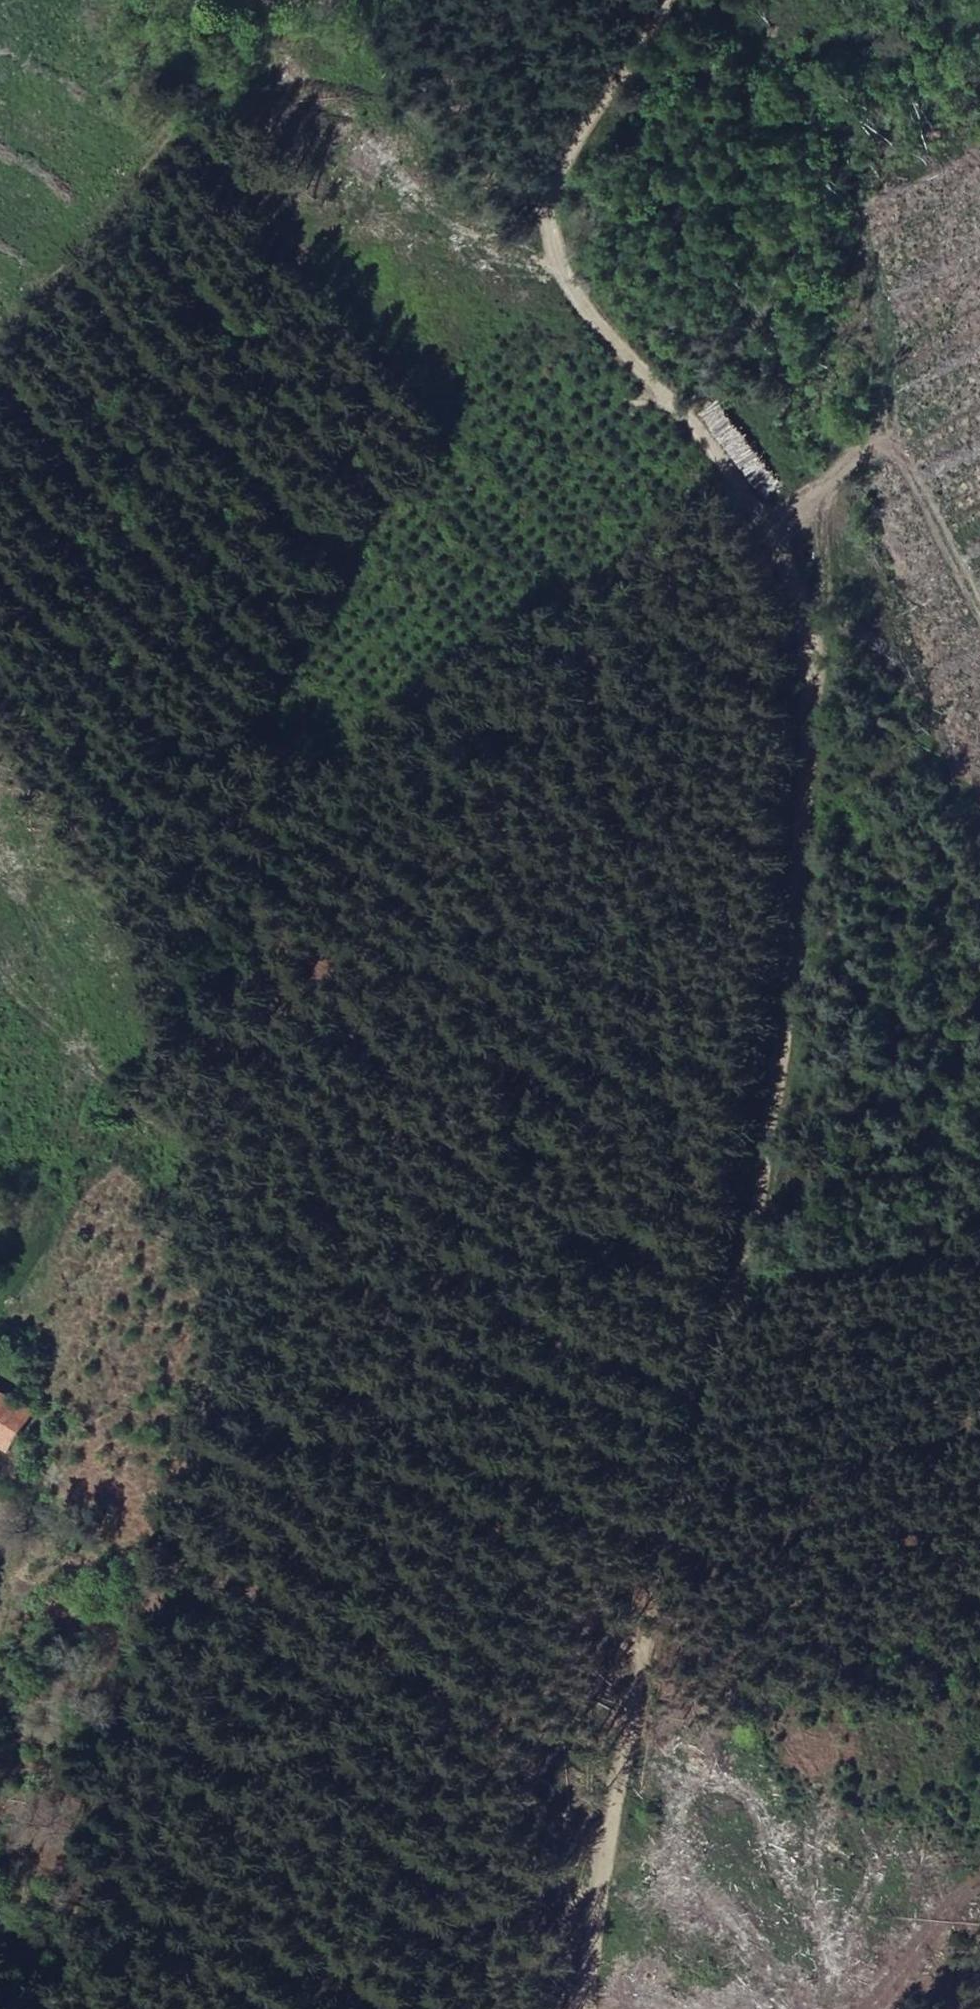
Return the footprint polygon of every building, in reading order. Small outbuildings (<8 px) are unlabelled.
[(8,1457),(31,1413),(0,1396),(0,1452),(8,1457)]
